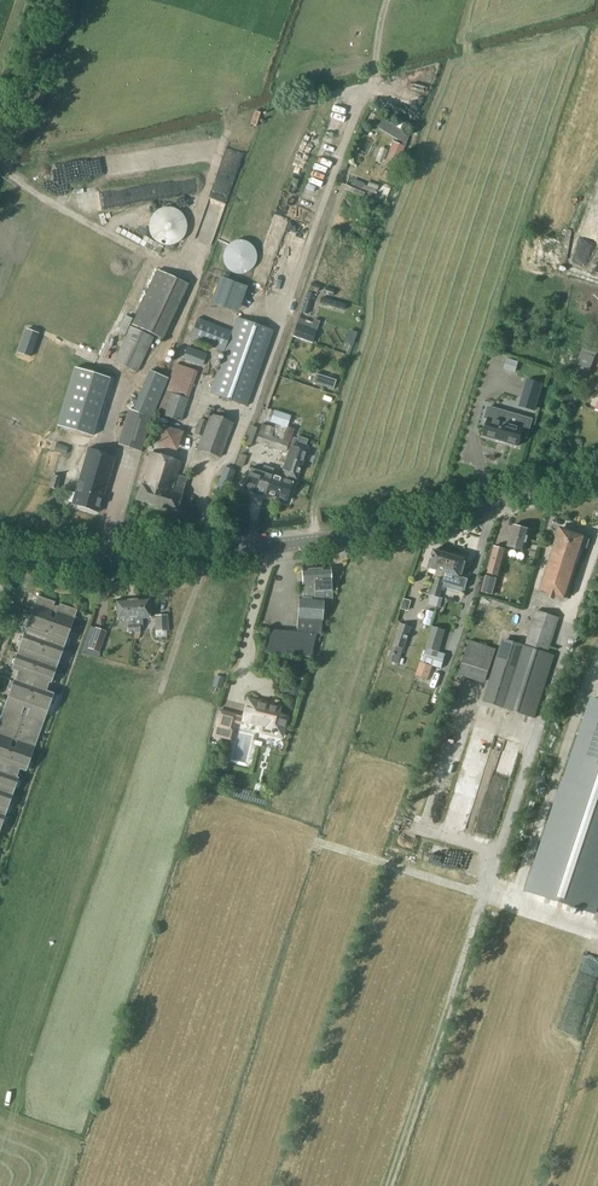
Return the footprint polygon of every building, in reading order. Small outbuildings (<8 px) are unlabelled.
[(373,112),(369,120),(375,124),(397,137),(404,141),(403,145),(394,141),(385,164),(396,169),(406,146),(409,139),(411,134),(402,131),(373,112)] [(152,217),(151,220),(150,223),(150,226),(150,229),(151,232),(152,235),(154,238),(156,240),(158,242),(161,243),(164,244),(167,245),(170,245),(173,244),(176,243),(179,242),(181,240),(183,238),(185,235),(186,232),(187,229),(187,226),(187,223),(186,220),(185,217),(183,214),(181,212),(178,210),(175,209),(172,208),(169,207),(165,208),(162,209),(159,210),(156,212),(154,214),(152,217)] [(255,259),(255,255),(254,253),(252,250),(251,248),(246,245),(242,244),(240,244),(237,244),(235,245),(232,246),(230,248),(227,253),(226,256),(226,259),(227,264),(228,266),(230,269),(232,271),(235,272),(239,273),(243,273),(245,273),(248,271),(250,269),(254,265),(255,262),(255,259)] [(158,269),(131,325),(163,339),(189,284),(158,269)] [(166,391),(165,390),(157,413),(164,415),(181,421),(189,399),(198,371),(195,370),(198,364),(203,366),(208,354),(188,346),(189,345),(191,339),(224,352),(232,332),(210,393),(247,406),(274,330),(237,317),(238,314),(239,314),(249,287),(208,271),(198,298),(206,300),(203,307),(202,307),(201,312),(198,318),(192,332),(186,329),(176,357),(177,357),(176,360),(166,391)] [(311,282),(309,289),(318,292),(320,285),(311,282)] [(335,290),(325,287),(323,293),(333,296),(335,290)] [(322,297),(320,303),(345,310),(346,304),(322,297)] [(306,299),(302,312),(311,315),(313,307),(310,306),(311,301),(306,299)] [(300,318),(294,336),(313,343),(318,331),(317,331),(320,321),(314,319),(313,322),(300,318)] [(114,362),(137,373),(154,337),(131,326),(114,362)] [(27,329),(18,353),(31,357),(39,333),(27,329)] [(358,333),(350,330),(346,342),(353,345),(358,333)] [(578,362),(574,372),(587,377),(595,357),(596,357),(597,351),(597,349),(585,344),(582,352),(581,351),(577,361),(578,362)] [(75,368),(57,426),(92,436),(110,378),(75,368)] [(133,410),(129,409),(118,445),(142,452),(153,418),(168,378),(149,370),(133,410)] [(316,373),(313,382),(334,389),(337,380),(316,373)] [(528,379),(520,406),(535,410),(543,384),(528,379)] [(489,407),(486,418),(489,419),(484,436),(498,440),(498,441),(500,441),(500,440),(506,442),(506,443),(508,444),(508,443),(519,446),(522,436),(527,437),(532,420),(489,407)] [(273,411),(270,421),(276,423),(282,425),(287,427),(290,417),(273,411)] [(194,433),(202,436),(197,449),(221,458),(235,422),(210,413),(208,421),(200,418),(194,433)] [(275,428),(274,428),(268,445),(274,447),(277,438),(282,425),(276,423),(275,428)] [(262,424),(260,432),(256,441),(262,443),(269,426),(262,424)] [(157,445),(178,451),(184,431),(164,425),(157,445)] [(282,425),(277,438),(274,447),(280,449),(283,440),(287,427),(282,425)] [(274,428),(269,426),(262,443),(268,445),(274,428)] [(252,427),(246,442),(251,445),(257,429),(252,427)] [(289,427),(284,440),(290,442),(295,430),(289,427)] [(291,446),(289,452),(292,453),(290,458),(290,459),(303,463),(309,447),(306,446),(308,440),(298,437),(297,439),(294,437),(291,446)] [(286,452),(289,442),(283,440),(280,449),(286,452)] [(56,443),(54,451),(66,455),(69,447),(56,443)] [(116,457),(89,447),(72,504),(99,512),(116,457)] [(182,462),(151,452),(136,500),(178,512),(187,478),(180,475),(176,486),(175,486),(182,462)] [(240,454),(236,464),(243,467),(247,456),(240,454)] [(283,470),(286,471),(284,475),(297,480),(303,463),(290,459),(290,458),(287,457),(286,460),(285,460),(284,463),(285,464),(283,470)] [(257,470),(251,468),(245,487),(256,490),(262,471),(264,467),(258,465),(257,470)] [(262,471),(256,490),(266,494),(272,475),(274,469),(264,465),(264,467),(262,471)] [(224,467),(216,490),(227,494),(232,479),(235,471),(228,468),(224,467)] [(58,490),(61,478),(53,475),(49,487),(58,490)] [(272,475),(266,494),(276,497),(283,478),(272,475)] [(287,501),(294,482),(283,478),(276,497),(287,501)] [(526,550),(531,530),(514,525),(508,545),(526,550)] [(561,528),(541,591),(549,594),(557,596),(566,599),(582,546),(587,548),(590,539),(585,538),(586,536),(561,528)] [(507,550),(494,546),(487,573),(500,577),(503,566),(507,550)] [(434,550),(429,569),(437,571),(435,578),(436,578),(435,584),(442,586),(443,587),(445,583),(445,580),(447,574),(446,574),(448,567),(447,567),(451,555),(434,550)] [(445,580),(445,583),(466,589),(468,579),(463,578),(468,560),(451,555),(447,567),(448,567),(446,574),(447,574),(445,580)] [(315,591),(315,598),(324,599),(324,590),(332,590),(331,568),(314,569),(315,591)] [(268,629),(262,653),(261,660),(271,661),(273,654),(311,657),(315,640),(317,633),(322,634),(322,620),(324,599),(315,598),(315,591),(314,569),(302,569),(303,596),(299,596),(297,631),(268,629)] [(486,575),(482,592),(493,595),(498,578),(486,575)] [(432,595),(440,598),(443,587),(442,586),(435,584),(434,587),(432,595)] [(19,774),(17,773),(19,769),(25,771),(53,693),(46,690),(47,686),(49,686),(77,610),(59,604),(58,607),(53,605),(54,602),(36,596),(10,669),(16,671),(0,716),(0,827),(19,774)] [(134,633),(136,633),(134,638),(139,639),(141,632),(140,627),(143,626),(143,619),(149,618),(148,598),(133,599),(134,633)] [(118,620),(128,620),(129,633),(134,633),(133,599),(117,600),(118,620)] [(423,624),(431,626),(435,612),(427,610),(423,624)] [(503,638),(483,702),(499,707),(536,718),(556,655),(549,653),(560,617),(537,610),(528,638),(526,645),(519,643),(503,638)] [(168,615),(156,616),(157,631),(167,630),(168,630),(168,615)] [(394,645),(393,644),(388,660),(399,664),(404,648),(405,649),(412,627),(401,623),(394,645)] [(97,627),(89,648),(99,652),(107,630),(97,627)] [(497,649),(470,640),(458,675),(486,684),(497,649)] [(423,663),(421,662),(416,676),(429,680),(434,666),(442,669),(446,654),(427,648),(423,663)] [(216,676),(213,686),(222,689),(225,679),(216,676)] [(301,693),(302,684),(293,682),(291,691),(301,693)] [(529,892),(593,913),(597,899),(597,700),(594,698),(566,782),(555,813),(529,892)] [(259,724),(258,726),(258,727),(258,728),(259,729),(259,730),(260,730),(260,731),(281,735),(286,715),(280,714),(281,707),(266,703),(266,704),(259,703),(259,701),(248,699),(243,720),(259,724)] [(219,710),(214,734),(230,738),(236,714),(219,710)]
